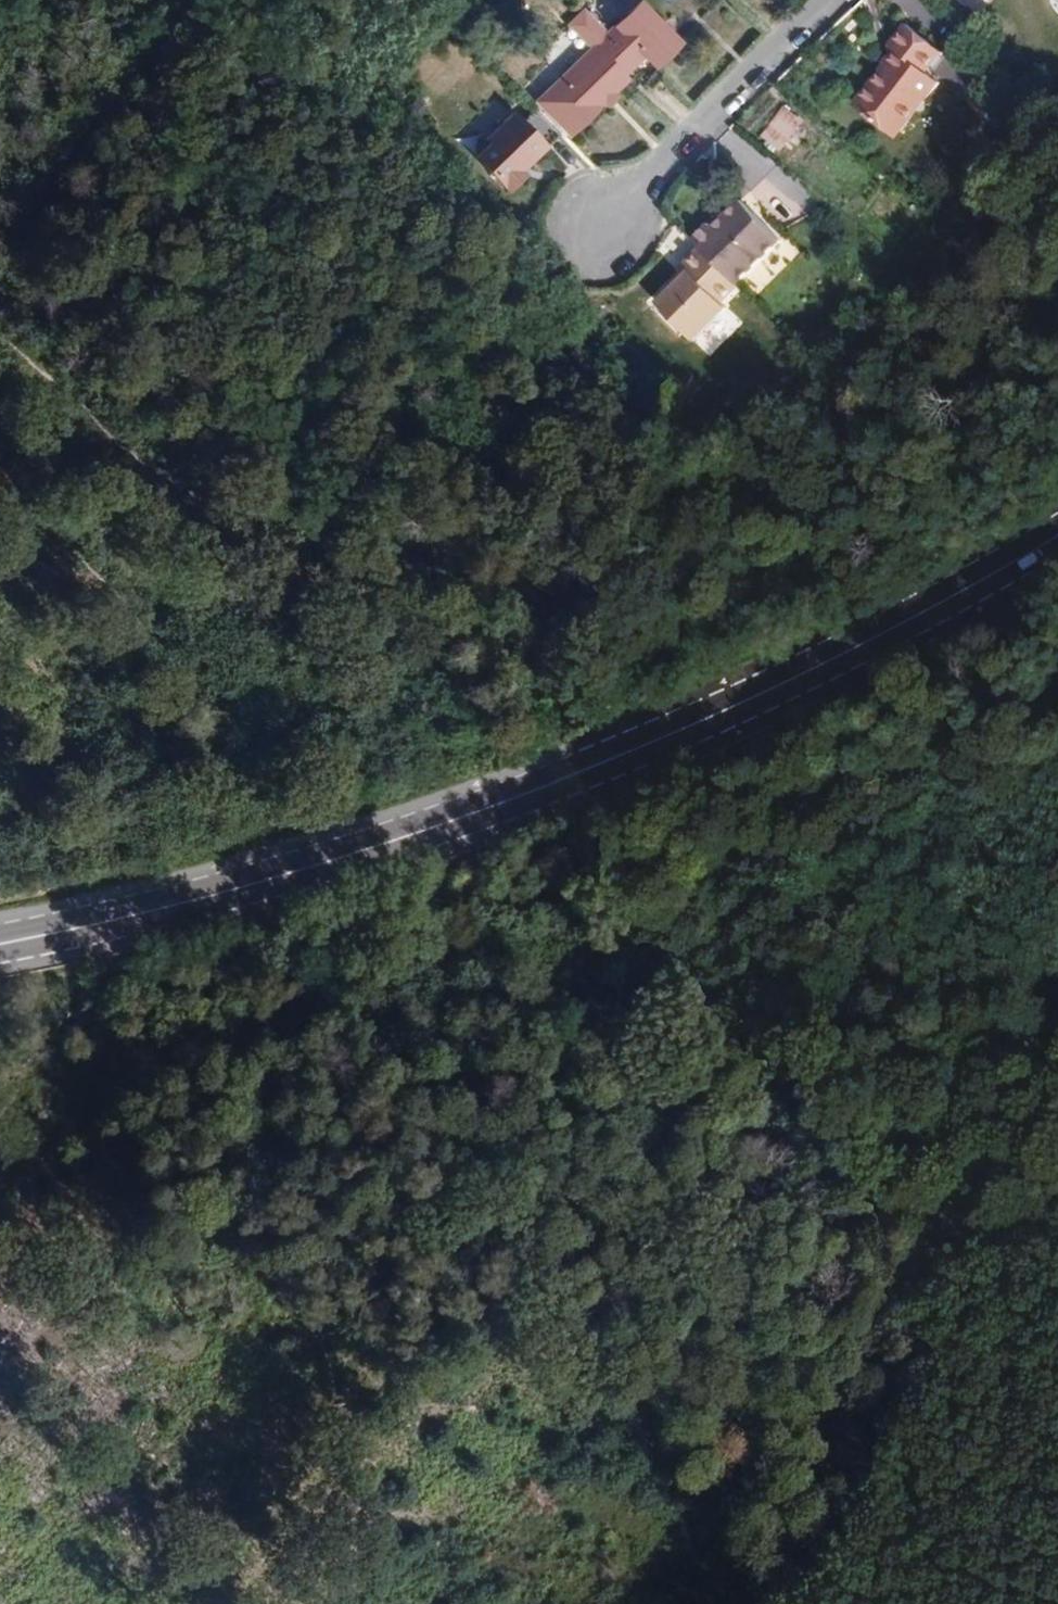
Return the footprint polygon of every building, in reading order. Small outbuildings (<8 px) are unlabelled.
[(630,0),(597,0),(612,16),(630,0)] [(576,142),(635,83),(629,76),(648,57),(660,69),(686,44),(647,5),(584,67),(576,67),(567,75),(569,83),(543,108),(576,142)] [(909,132),(943,84),(930,74),(945,53),(908,26),(892,48),(899,53),(888,69),(894,73),(865,114),(895,136),(909,132)] [(518,170),(544,144),(510,110),(467,152),(505,189),(521,173),(518,170)] [(781,157),(799,133),(782,120),(764,144),(781,157)] [(777,238),(737,198),(695,241),(699,245),(735,281),(777,238)] [(735,281),(699,245),(682,263),(685,266),(723,304),(741,289),(735,281)] [(723,304),(685,266),(653,300),(695,344),(730,308),(723,304)]
